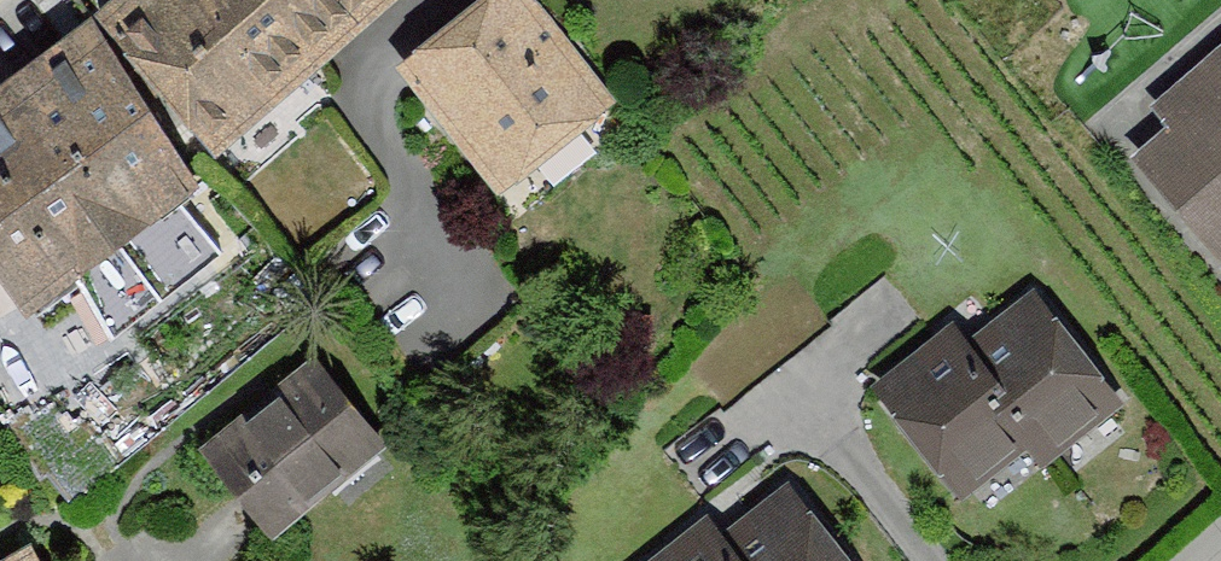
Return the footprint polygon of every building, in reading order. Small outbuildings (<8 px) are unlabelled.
[(110,28),(228,165),(411,10),(402,0),(143,0),(110,28)] [(409,87),(517,213),(621,125),(515,0),(513,0),(409,87)] [(0,117),(0,267),(39,321),(79,292),(118,346),(217,275),(181,226),(208,207),(94,50),(0,117)] [(1157,106),(1173,125),(1134,158),(1220,257),(1220,50),(1157,106)] [(1041,312),(980,363),(1014,403),(996,418),(1033,462),(1048,481),(1127,416),(1041,312)] [(874,403),(968,516),(1033,462),(996,418),(1014,403),(980,363),(958,336),(874,403)] [(112,376),(41,421),(84,488),(155,442),(112,376)] [(207,470),(276,555),(387,466),(318,381),(207,470)] [(723,553),(729,560),(842,560),(790,498),(723,553)] [(723,553),(705,532),(670,560),(729,560),(723,553)]
